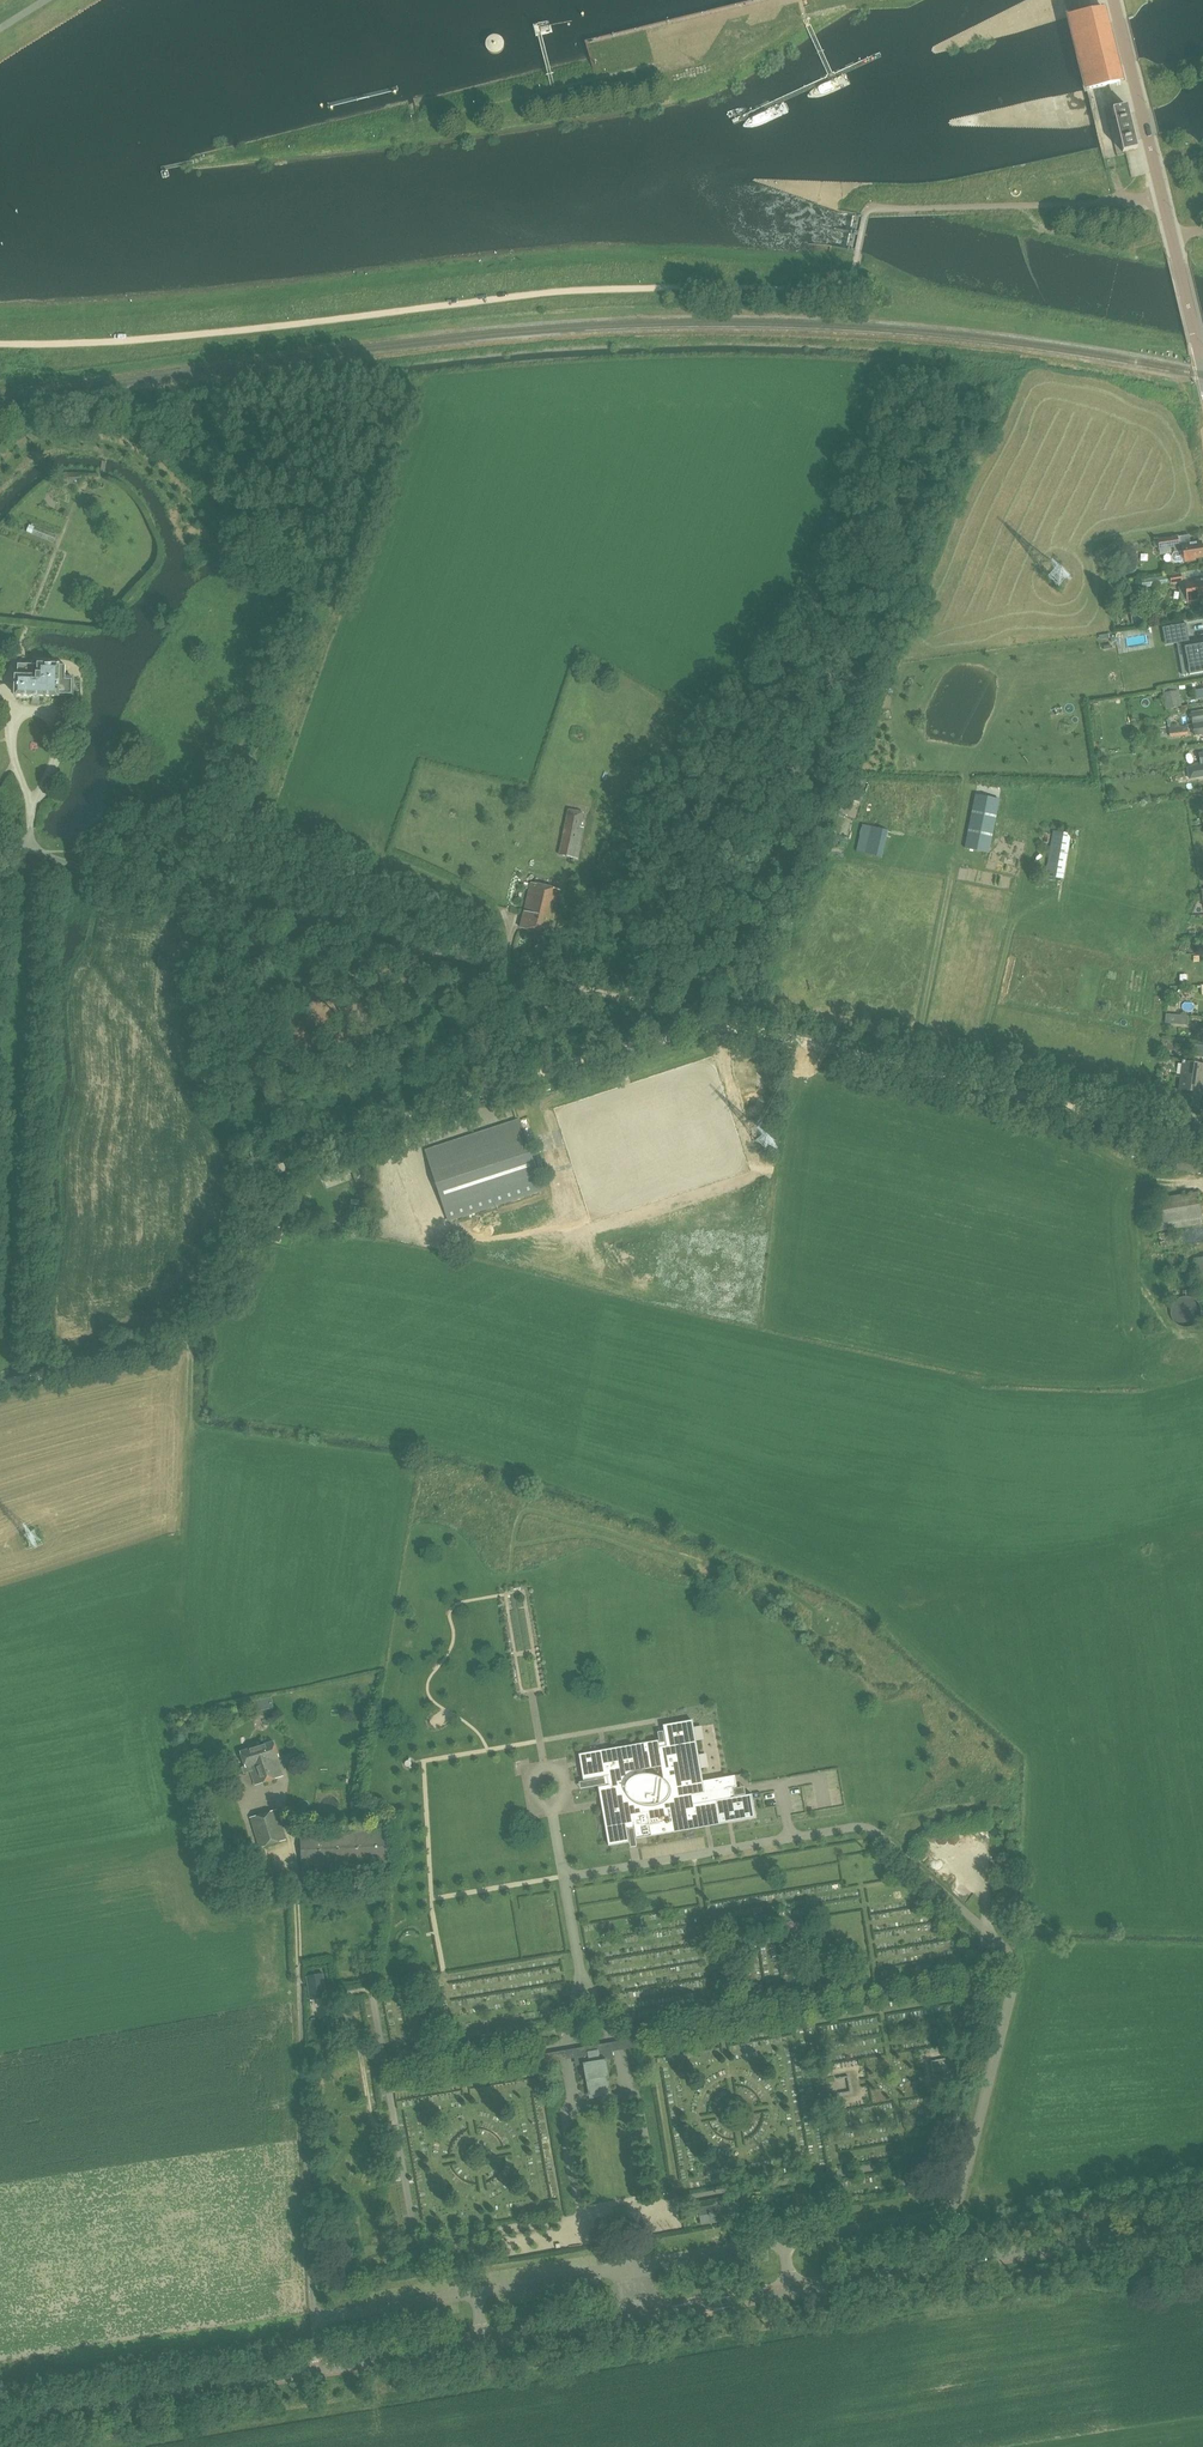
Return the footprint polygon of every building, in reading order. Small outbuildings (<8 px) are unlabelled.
[(1069,15),(1087,90),(1122,81),(1103,7),(1069,15)] [(533,25),(536,36),(552,33),(550,25),(539,28),(538,24),(533,25)] [(1112,109),(1123,152),(1138,148),(1127,105),(1112,109)] [(65,473),(65,484),(80,483),(80,472),(65,473)] [(56,534),(29,524),(27,531),(53,542),(56,534)] [(1176,562),(1184,561),(1184,562),(1194,560),(1193,558),(1202,557),(1202,547),(1202,541),(1179,545),(1178,536),(1157,539),(1159,550),(1174,547),(1175,552),(1174,552),(1171,556),(1172,560),(1176,562)] [(1179,573),(1169,575),(1170,582),(1180,580),(1179,573)] [(1188,601),(1198,600),(1197,596),(1202,595),(1202,578),(1185,581),(1188,601)] [(1108,584),(1110,598),(1117,597),(1116,590),(1121,589),(1120,582),(1108,584)] [(1144,607),(1134,609),(1136,622),(1146,620),(1144,607)] [(1189,640),(1186,622),(1163,626),(1166,644),(1178,642),(1188,640),(1189,640)] [(1189,645),(1188,640),(1178,642),(1183,674),(1190,673),(1190,674),(1202,671),(1202,642),(1189,645)] [(66,664),(19,663),(18,675),(16,675),(16,695),(59,696),(59,694),(73,695),(73,677),(66,677),(66,664)] [(1163,693),(1166,709),(1181,706),(1178,690),(1163,693)] [(1192,724),(1202,722),(1202,710),(1190,712),(1192,724)] [(1192,724),(1194,735),(1202,734),(1202,722),(1192,724)] [(1168,727),(1169,737),(1188,735),(1186,725),(1168,727)] [(965,850),(991,854),(999,800),(974,796),(965,850)] [(560,854),(575,857),(582,828),(580,827),(583,813),(569,810),(560,854)] [(856,851),(881,857),(887,831),(862,824),(856,851)] [(1059,878),(1063,879),(1071,834),(1053,830),(1045,876),(1059,878)] [(521,927),(550,934),(561,890),(531,883),(521,927)] [(1198,1107),(1200,1091),(1202,1092),(1202,1073),(1202,1064),(1184,1061),(1181,1060),(1181,1063),(1182,1063),(1179,1089),(1183,1090),(1182,1105),(1198,1107)] [(425,1150),(444,1208),(448,1221),(542,1190),(519,1119),(425,1150)] [(1111,1151),(1110,1158),(1129,1161),(1130,1153),(1111,1151)] [(1155,1231),(1202,1224),(1197,1192),(1150,1199),(1155,1231)] [(270,1223),(268,1229),(281,1233),(283,1226),(270,1223)] [(1180,1243),(1177,1230),(1158,1234),(1161,1247),(1180,1243)] [(266,1238),(279,1241),(281,1234),(267,1231),(266,1238)] [(1202,1294),(1202,1257),(1193,1258),(1199,1294),(1202,1294)] [(659,1747),(658,1740),(606,1749),(601,1750),(579,1754),(580,1760),(580,1763),(581,1766),(583,1780),(607,1776),(609,1785),(598,1787),(609,1846),(629,1842),(626,1825),(630,1824),(633,1824),(636,1838),(722,1824),(741,1820),(756,1818),(753,1800),(752,1798),(752,1794),(734,1797),(733,1788),(733,1787),(737,1787),(735,1776),(735,1774),(728,1775),(723,1776),(702,1780),(693,1727),(692,1720),(663,1725),(667,1745),(659,1747)] [(241,1752),(245,1766),(242,1767),(244,1773),(251,1771),(255,1785),(283,1775),(276,1757),(279,1756),(273,1741),(241,1752)] [(277,1809),(250,1817),(258,1848),(286,1839),(277,1809)] [(387,1825),(300,1829),(302,1871),(389,1867),(387,1825)] [(275,1881),(264,1848),(245,1854),(255,1887),(275,1881)] [(323,1973),(306,1975),(310,1999),(327,1997),(323,1973)] [(606,2060),(583,2064),(586,2080),(587,2080),(608,2076),(609,2076),(606,2060)] [(844,2097),(854,2096),(854,2082),(843,2083),(844,2097)] [(703,2223),(732,2218),(730,2202),(721,2204),(720,2201),(714,2202),(715,2205),(697,2208),(699,2216),(701,2215),(703,2223)]
